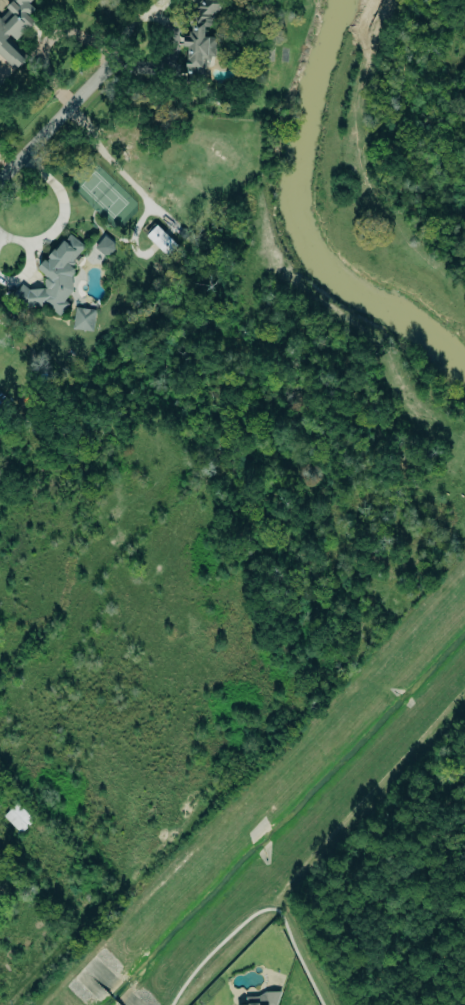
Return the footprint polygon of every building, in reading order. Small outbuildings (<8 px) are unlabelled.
[(18,68),(29,52),(16,44),(33,19),(29,16),(35,7),(30,4),(32,0),(13,0),(0,19),(0,56),(18,68)] [(206,57),(215,58),(216,37),(209,36),(210,10),(223,11),(223,0),(195,0),(195,14),(187,14),(185,81),(205,81),(206,57)] [(177,245),(154,223),(144,233),(166,255),(177,245)] [(38,266),(45,256),(48,258),(50,255),(49,254),(55,246),(56,247),(64,237),(66,239),(71,232),(86,244),(74,259),(76,260),(73,264),(74,266),(75,270),(73,273),(74,287),(66,298),(70,302),(60,313),(48,302),(27,305),(13,293),(18,287),(19,287),(23,283),(30,289),(37,287),(47,286),(47,276),(50,276),(48,274),(47,274),(45,273),(46,272),(38,266)] [(95,247),(107,257),(117,245),(105,235),(95,247)] [(96,310),(75,307),(72,328),(92,331),(96,310)] [(33,820),(17,802),(3,815),(20,833),(33,820)] [(282,990),(267,990),(259,995),(247,996),(247,1003),(240,1004),(276,1004),(282,990)]
